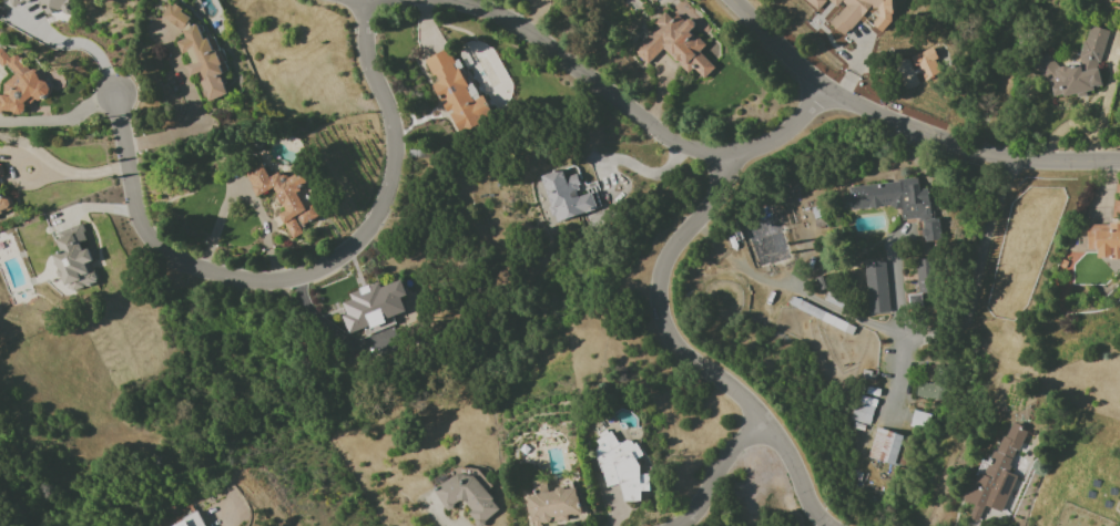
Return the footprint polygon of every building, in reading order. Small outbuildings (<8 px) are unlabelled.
[(817,10),(826,0),(806,0),(817,10)] [(836,7),(841,1),(845,6),(836,16),(835,13),(828,22),(844,35),(848,29),(851,30),(868,8),(877,8),(877,17),(870,24),(880,32),(892,20),(890,0),(827,0),(836,7)] [(207,100),(226,95),(219,66),(223,63),(221,57),(215,49),(212,38),(205,40),(200,34),(198,24),(190,26),(188,19),(178,5),(168,7),(162,12),(184,39),(176,41),(180,54),(187,52),(190,63),(185,65),(186,70),(190,75),(198,73),(204,96),(207,100)] [(630,48),(646,65),(664,48),(687,73),(693,68),(702,79),(714,68),(699,51),(704,46),(690,30),(696,25),(689,17),(682,24),(670,11),(630,48)] [(1097,28),(1081,31),(1086,62),(1055,66),(1053,56),(1036,59),(1040,83),(1049,82),(1052,97),(1107,89),(1097,28)] [(456,134),(493,115),(476,80),(472,82),(458,52),(452,55),(448,48),(424,59),(436,82),(432,84),(456,134)] [(913,54),(920,81),(942,75),(935,48),(913,54)] [(13,113),(21,116),(28,101),(36,97),(34,81),(35,78),(35,68),(0,50),(0,64),(9,68),(10,72),(0,93),(0,113),(13,113)] [(256,197),(273,188),(285,211),(279,214),(291,239),(305,232),(301,223),(317,216),(312,206),(305,210),(296,191),(308,185),(302,172),(286,181),(281,171),(267,178),(262,166),(245,174),(256,197)] [(539,175),(552,218),(555,217),(556,221),(600,208),(595,190),(582,194),(576,174),(564,178),(562,169),(539,175)] [(848,185),(850,210),(900,207),(901,220),(922,218),(924,242),(939,241),(937,217),(929,217),(928,189),(918,189),(917,181),(848,185)] [(50,255),(60,292),(96,283),(84,241),(86,241),(82,225),(54,232),(60,252),(50,255)] [(1087,251),(1096,251),(1097,259),(1119,259),(1119,225),(1087,226),(1087,251)] [(867,315),(887,314),(885,262),(865,262),(867,315)] [(406,314),(400,297),(406,296),(400,280),(379,287),(378,282),(348,292),(350,300),(341,303),(345,314),(341,315),(347,333),(406,314)] [(917,382),(915,397),(937,399),(939,384),(917,382)] [(850,421),(870,425),(875,398),(855,395),(850,421)] [(999,513),(1017,476),(1007,471),(1027,432),(1007,422),(976,484),(970,481),(961,499),(973,505),(970,511),(980,516),(985,506),(999,513)] [(907,437),(876,428),(867,457),(893,465),(899,447),(904,449),(907,437)] [(605,487),(618,483),(624,504),(641,499),(639,493),(651,490),(646,473),(640,475),(636,457),(640,456),(636,440),(615,445),(612,434),(592,439),(605,487)] [(444,509),(460,502),(465,502),(469,511),(469,519),(475,519),(484,515),(484,507),(492,504),(491,514),(498,511),(494,501),(488,501),(488,497),(475,497),(475,491),(467,474),(446,474),(437,478),(437,493),(444,509)] [(556,519),(581,517),(577,486),(548,490),(547,479),(532,481),(534,496),(527,497),(530,525),(556,525),(556,519)] [(197,513),(165,525),(202,525),(197,513)]
